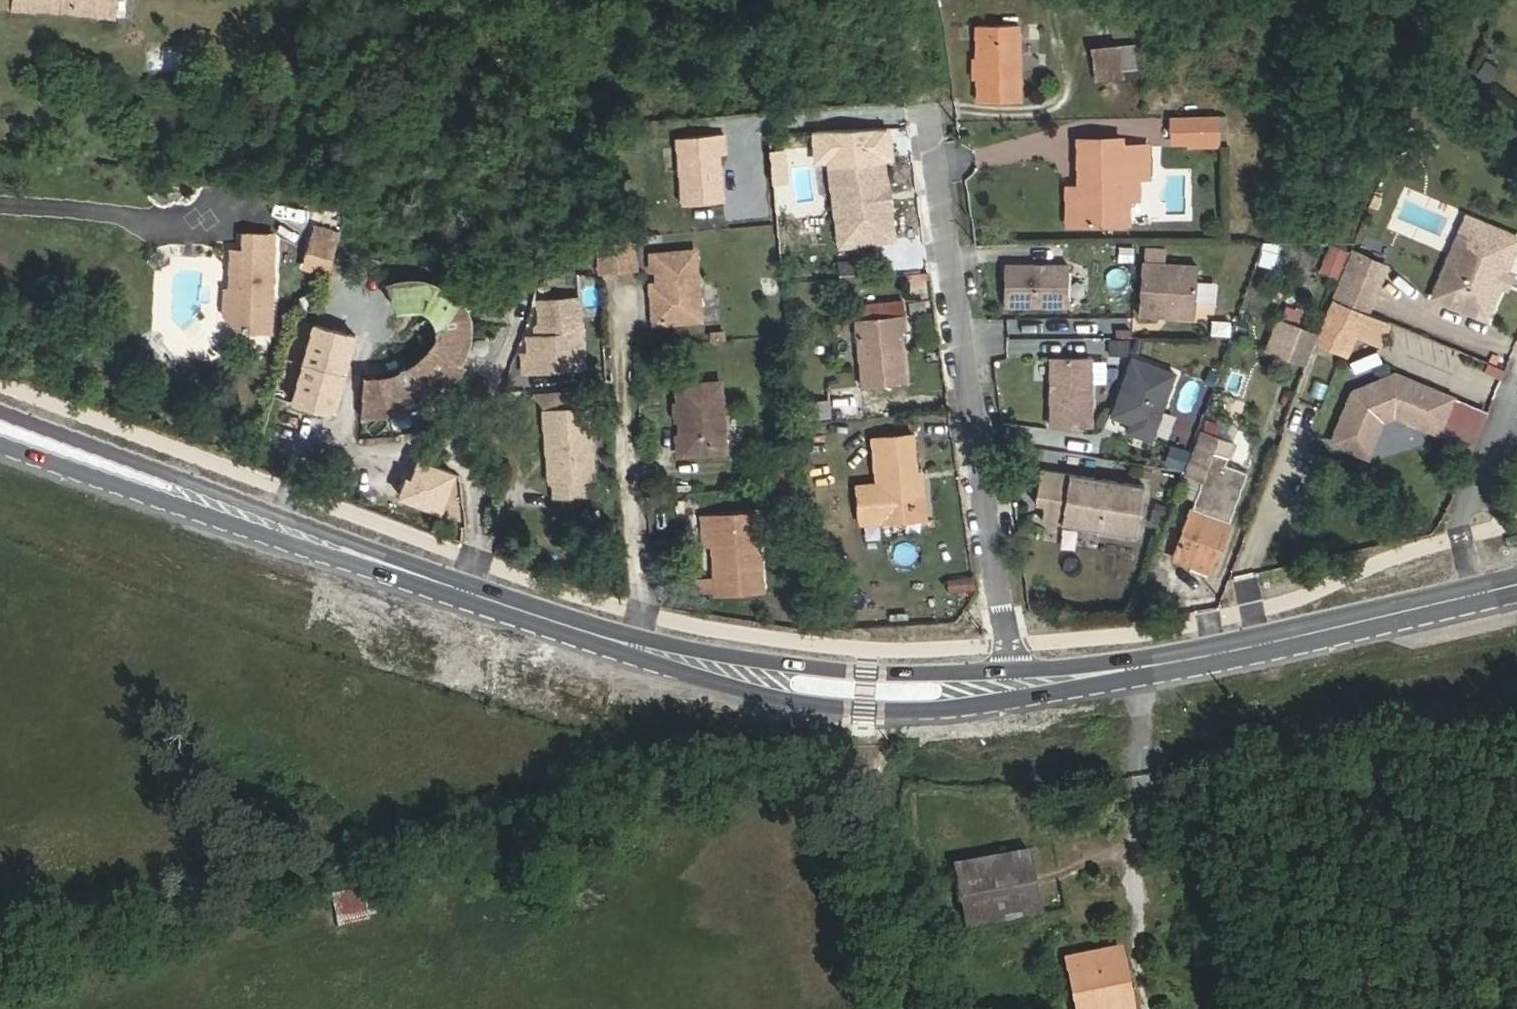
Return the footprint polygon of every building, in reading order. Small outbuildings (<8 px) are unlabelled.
[(34,10),(34,8),(118,16),(119,0),(0,0),(0,8),(34,10)] [(978,25),(978,102),(1018,101),(1017,24),(978,25)] [(1121,47),(1095,50),(1098,75),(1123,72),(1121,47)] [(1193,141),(1228,141),(1227,119),(1218,119),(1218,122),(1194,122),(1193,141)] [(815,166),(833,166),(844,246),(888,240),(877,166),(896,163),(891,129),(812,135),(815,166)] [(681,138),(685,205),(725,202),(723,155),(729,155),(728,136),(681,138)] [(1072,188),(1072,225),(1128,224),(1128,178),(1148,178),(1148,146),(1122,146),(1122,140),(1079,140),(1079,188),(1072,188)] [(1474,219),(1442,298),(1494,319),(1508,285),(1512,274),(1516,261),(1516,237),(1474,219)] [(273,238),(242,237),(242,254),(230,254),(229,295),(233,295),(232,325),(240,332),(270,333),(273,238)] [(337,244),(313,237),(305,266),(329,273),(337,244)] [(597,275),(638,271),(635,239),(594,242),(597,275)] [(1262,241),(1257,264),(1273,268),(1279,245),(1262,241)] [(1338,275),(1346,252),(1331,247),(1323,270),(1338,275)] [(695,249),(656,252),(658,282),(659,295),(652,296),(654,321),(700,317),(695,249)] [(1361,254),(1342,300),(1368,311),(1370,311),(1389,265),(1361,254)] [(1139,265),(1137,317),(1193,319),(1195,267),(1139,265)] [(1068,267),(1004,266),(1003,306),(1068,306),(1068,267)] [(1512,274),(1508,285),(1515,287),(1516,281),(1516,276),(1512,274)] [(394,375),(364,379),(362,415),(384,414),(434,396),(461,369),(459,367),(470,333),(462,302),(446,286),(444,289),(413,280),(387,285),(396,308),(407,305),(427,309),(438,325),(435,345),(422,359),(394,375)] [(651,282),(652,296),(659,295),(658,282),(651,282)] [(1342,300),(1340,299),(1322,343),(1345,353),(1354,332),(1358,334),(1368,311),(1342,300)] [(581,303),(542,305),(544,341),(531,342),(532,358),(525,359),(526,375),(585,372),(581,303)] [(1370,311),(1368,311),(1358,334),(1382,344),(1391,320),(1370,311)] [(901,331),(906,331),(904,314),(855,320),(862,387),(906,383),(901,331)] [(1290,360),(1301,328),(1281,321),(1269,353),(1290,360)] [(1320,335),(1301,328),(1290,360),(1308,367),(1320,335)] [(356,340),(313,329),(292,406),(335,417),(356,340)] [(1358,334),(1354,332),(1345,353),(1350,355),(1358,334)] [(1088,427),(1088,360),(1049,359),(1048,427),(1088,427)] [(1150,442),(1173,375),(1130,360),(1110,418),(1129,425),(1126,434),(1150,442)] [(1363,394),(1343,445),(1377,459),(1392,423),(1405,417),(1448,434),(1462,400),(1415,381),(1414,385),(1400,379),(1363,394)] [(681,454),(725,451),(720,383),(677,386),(681,454)] [(835,394),(842,414),(860,408),(853,388),(835,394)] [(807,399),(805,417),(830,419),(831,401),(807,399)] [(586,412),(544,415),(551,484),(552,499),(579,497),(578,482),(590,481),(586,412)] [(1205,434),(1200,449),(1229,459),(1234,445),(1205,434)] [(921,472),(916,473),(912,436),(873,439),(877,484),(856,486),(859,515),(925,508),(921,472)] [(1188,451),(1174,447),(1170,465),(1184,468),(1188,451)] [(1212,572),(1248,475),(1226,467),(1229,459),(1200,449),(1189,477),(1202,482),(1174,558),(1212,572)] [(459,476),(417,460),(401,502),(443,518),(459,476)] [(1144,485),(1041,470),(1036,504),(1045,505),(1043,521),(1136,534),(1144,485)] [(716,594),(762,590),(757,513),(710,517),(716,594)] [(972,574),(945,581),(951,604),(977,597),(972,574)] [(967,928),(1040,914),(1029,851),(956,864),(967,928)] [(361,891),(333,897),(339,925),(367,919),(361,891)] [(1124,967),(1120,947),(1068,958),(1078,1008),(1122,1008),(1114,969),(1124,967)]
